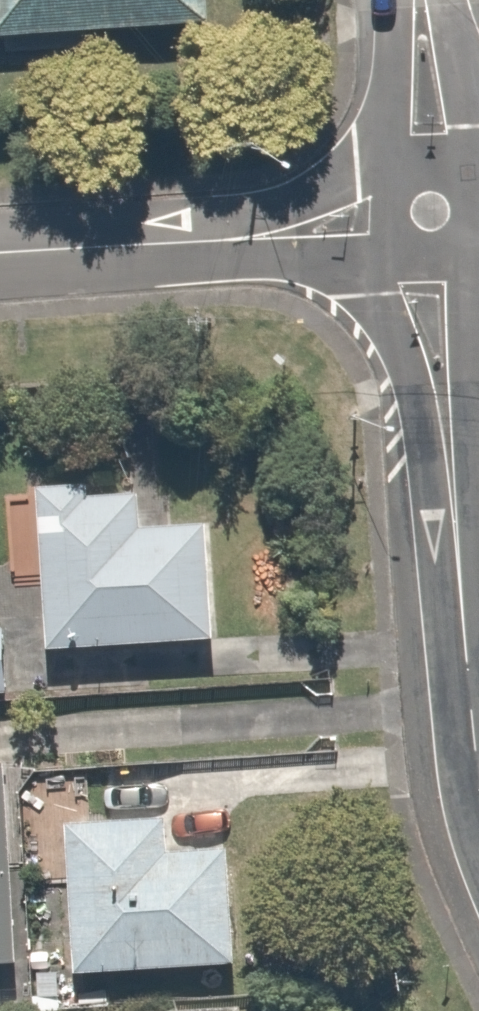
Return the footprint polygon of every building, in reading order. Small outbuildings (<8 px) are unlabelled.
[(214,0),(0,0),(0,38),(216,25),(214,0)] [(96,483),(43,486),(54,650),(222,639),(215,523),(148,526),(146,494),(97,496),(96,483)] [(14,693),(10,627),(0,627),(0,694),(14,693)] [(26,962),(12,764),(5,765),(1,720),(0,720),(0,964),(26,962)] [(174,815),(73,822),(82,973),(244,964),(237,847),(176,850),(174,815)] [(65,996),(64,973),(43,973),(44,997),(65,996)]
